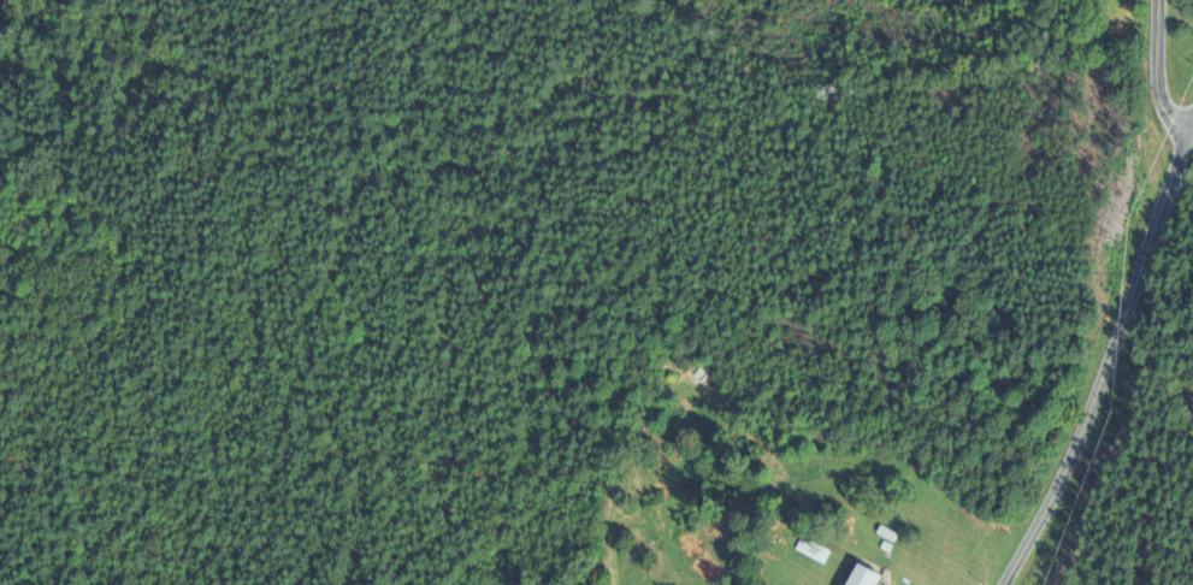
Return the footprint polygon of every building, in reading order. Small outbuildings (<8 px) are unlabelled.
[(826,565),(832,552),(804,538),(798,551),(826,565)] [(887,576),(862,565),(852,584),(883,584),(887,576)]
